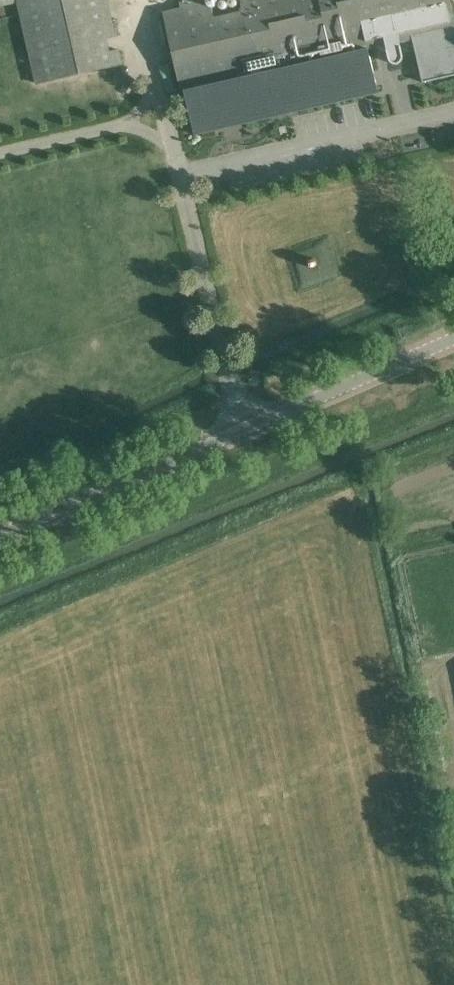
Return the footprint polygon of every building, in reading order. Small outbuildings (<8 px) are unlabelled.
[(18,1),(36,84),(123,63),(120,47),(111,49),(108,37),(117,35),(109,0),(0,0),(0,5),(18,1)] [(181,89),(185,88),(195,134),(378,92),(368,47),(390,42),(393,55),(394,57),(395,58),(397,60),(399,60),(401,60),(403,59),(405,58),(406,56),(406,54),(406,52),(403,39),(414,36),(424,81),(453,74),(453,0),(241,0),(242,8),(214,15),(211,0),(179,0),(180,5),(163,9),(181,89)]
